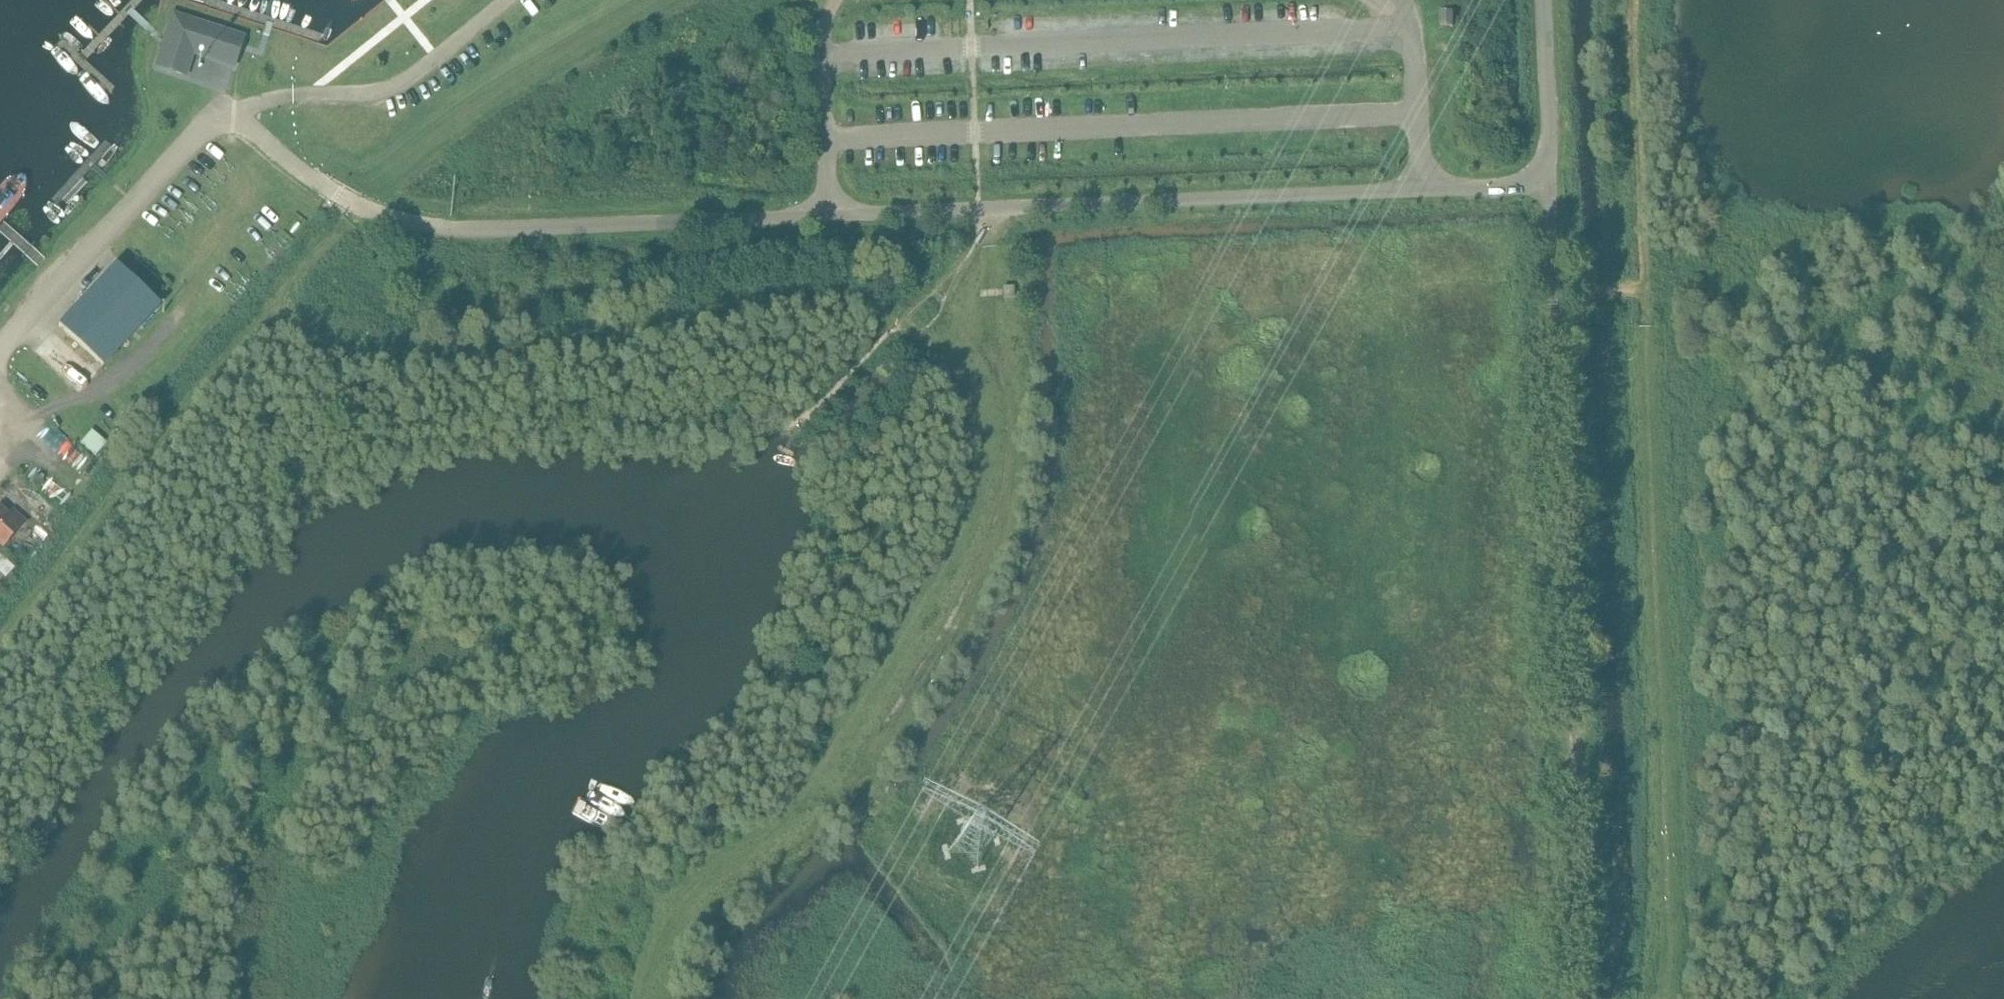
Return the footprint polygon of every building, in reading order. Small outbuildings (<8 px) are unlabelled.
[(171,14),(155,67),(188,78),(195,55),(236,68),(246,36),(177,14),(172,12),(171,14)] [(1441,27),(1453,27),(1453,14),(1442,14),(1441,27)] [(59,326),(104,367),(161,305),(116,264),(59,326)] [(1014,287),(1004,287),(1004,298),(1014,297),(1014,287)] [(92,429),(81,442),(96,456),(108,443),(92,429)] [(11,509),(8,513),(0,506),(0,543),(5,548),(27,522),(11,509)]
